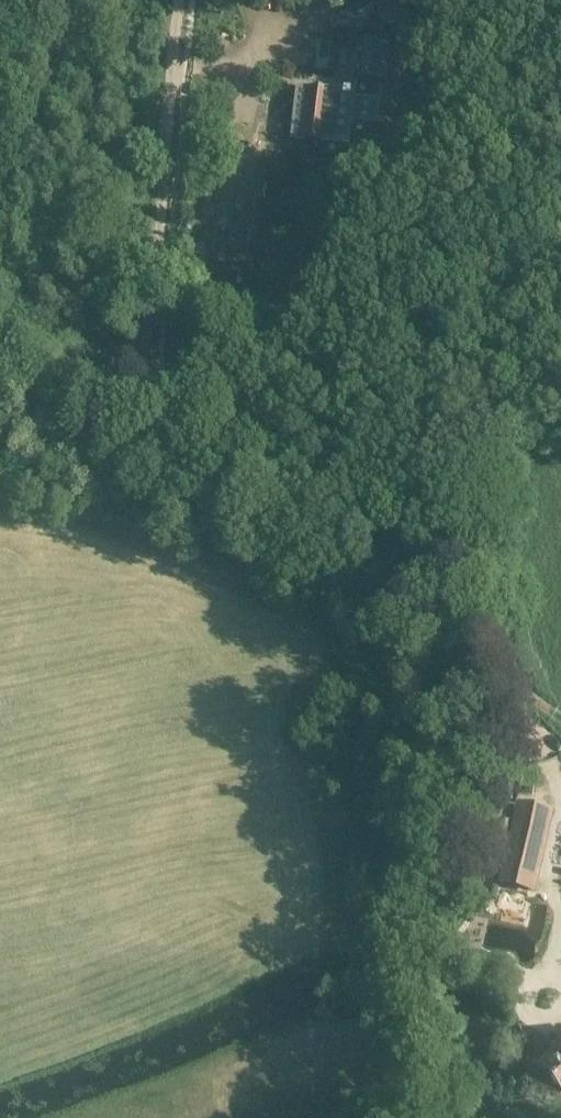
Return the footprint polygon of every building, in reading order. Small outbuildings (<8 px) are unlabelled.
[(327,29),(340,29),(340,13),(328,12),(327,29)] [(428,26),(400,23),(397,48),(426,51),(428,26)] [(413,55),(361,48),(356,81),(385,85),(386,83),(409,86),(413,55)] [(309,90),(298,89),(296,108),(300,109),(296,144),(323,147),(321,158),(406,168),(410,130),(379,127),(381,104),(356,101),(356,95),(309,90)] [(416,335),(408,338),(411,347),(418,345),(416,335)] [(531,890),(548,812),(523,806),(520,822),(515,821),(501,883),(531,890)] [(499,818),(491,852),(506,855),(514,821),(499,818)] [(548,1071),(556,1081),(554,1082),(558,1088),(560,1086),(560,1088),(560,1062),(548,1071)]
